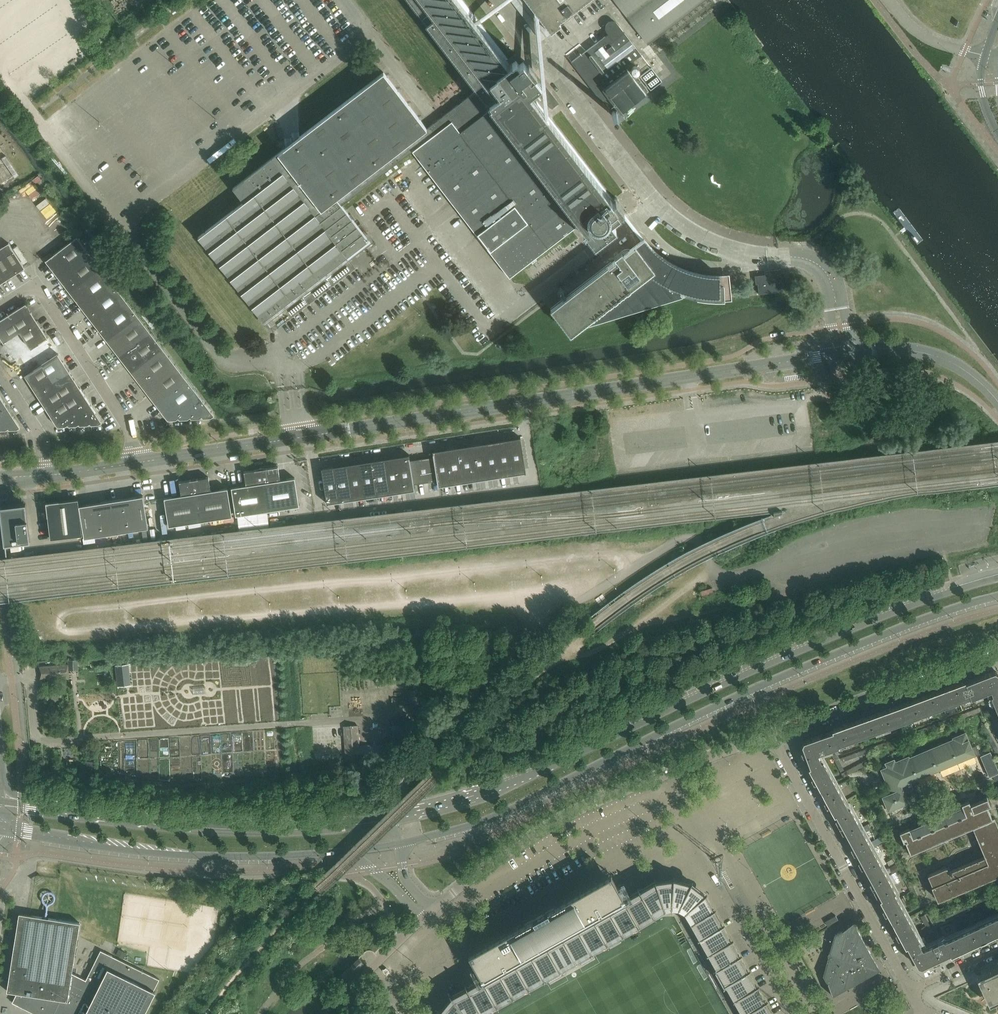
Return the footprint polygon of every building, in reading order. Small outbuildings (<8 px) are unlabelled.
[(199,237),(262,320),(264,321),(369,240),(363,233),(346,210),(342,205),(410,153),(412,151),(413,151),(412,151),(510,277),(576,226),(581,233),(583,232),(589,239),(590,237),(595,244),(616,227),(611,221),(620,214),(621,213),(624,211),(617,202),(619,201),(618,199),(617,198),(616,198),(615,198),(614,198),(614,199),(614,200),(612,197),(536,98),(541,94),(552,109),(559,104),(529,65),(527,66),(523,62),(519,65),(516,60),(512,63),(510,65),(507,61),(508,59),(462,0),(409,0),(478,90),(448,113),(427,129),(384,73),(233,188),(244,202),(199,237)] [(544,22),(547,25),(550,30),(552,32),(565,23),(563,20),(589,0),(527,0),(544,22)] [(647,43),(703,0),(615,0),(647,43)] [(630,65),(629,65),(642,55),(624,32),(624,33),(617,24),(617,23),(616,22),(615,22),(614,21),(613,21),(612,21),(610,21),(609,22),(608,22),(608,23),(607,24),(606,25),(606,26),(606,27),(606,28),(606,29),(606,30),(607,31),(609,34),(571,62),(602,102),(608,97),(617,109),(620,112),(621,113),(649,92),(636,75),(633,77),(628,71),(630,69),(631,69),(631,68),(631,67),(631,66),(630,65)] [(573,60),(586,50),(581,44),(568,54),(573,60)] [(0,159),(0,179),(4,186),(21,175),(7,155),(0,159)] [(215,415),(139,316),(77,236),(52,256),(50,253),(44,258),(168,420),(176,419),(179,418),(180,419),(188,419),(190,417),(191,418),(200,418),(202,416),(203,418),(211,417),(214,416),(215,415)] [(561,300),(551,308),(568,331),(571,334),(575,331),(579,328),(682,296),(683,295),(684,296),(686,296),(687,297),(689,297),(691,297),(692,298),(694,298),(695,299),(697,299),(699,299),(701,299),(703,300),(705,300),(707,300),(708,300),(710,301),(712,301),(714,301),(716,301),(717,301),(719,301),(720,301),(722,301),(724,301),(725,301),(727,301),(728,300),(732,300),(729,274),(719,275),(708,274),(697,272),(687,269),(677,265),(668,260),(659,253),(651,246),(644,238),(641,240),(630,249),(629,249),(628,249),(627,249),(626,249),(625,249),(624,249),(623,250),(622,250),(621,251),(615,256),(617,259),(612,263),(611,262),(568,295),(565,298),(563,299),(561,300)] [(9,243),(0,249),(0,284),(25,268),(9,243)] [(782,283),(782,281),(784,281),(783,275),(757,277),(758,284),(759,294),(776,292),(777,292),(778,291),(779,291),(780,290),(781,289),(781,288),(782,288),(782,287),(782,286),(782,284),(782,283)] [(58,354),(26,303),(0,320),(0,337),(58,426),(65,426),(68,424),(69,426),(77,425),(79,424),(80,425),(88,425),(90,423),(91,425),(99,424),(101,422),(101,423),(102,422),(58,354)] [(0,395),(0,430),(6,430),(9,428),(9,429),(17,429),(20,427),(20,428),(21,427),(0,395)] [(520,437),(433,451),(434,457),(437,480),(438,486),(526,473),(520,437)] [(409,454),(321,468),(327,504),(415,490),(414,484),(410,460),(409,454)] [(434,457),(410,460),(414,484),(437,480),(434,457)] [(278,466),(266,468),(261,467),(261,468),(268,511),(299,506),(295,478),(280,480),(278,466)] [(246,485),(232,488),(236,516),(268,511),(261,468),(261,467),(256,469),(244,471),(246,485)] [(232,516),(228,488),(211,491),(209,477),(179,482),(181,495),(164,498),(169,526),(232,516)] [(144,497),(80,508),(85,540),(149,529),(144,497)] [(51,539),(82,535),(83,535),(78,499),(46,503),(51,539)] [(0,505),(1,511),(5,543),(31,540),(30,533),(28,518),(26,502),(0,505)] [(39,666),(40,680),(58,678),(58,676),(62,676),(62,678),(69,678),(69,674),(68,674),(67,668),(69,668),(68,664),(39,666)] [(129,665),(115,667),(117,688),(131,686),(129,665)] [(997,673),(994,671),(965,682),(971,696),(970,696),(970,698),(991,690),(992,694),(997,692),(997,673)] [(971,696),(965,682),(965,680),(920,697),(926,712),(970,696),(971,696)] [(882,728),(921,714),(926,712),(920,697),(877,713),(882,728)] [(980,707),(841,758),(843,761),(981,711),(980,707)] [(838,745),(875,731),(882,728),(877,713),(832,729),(832,731),(833,730),(838,745)] [(985,723),(981,725),(997,757),(997,748),(985,723)] [(344,726),(347,759),(359,758),(359,759),(383,758),(382,745),(359,746),(357,725),(353,725),(354,727),(348,728),(348,726),(344,726)] [(867,838),(849,806),(848,806),(834,781),(823,760),(822,760),(818,753),(839,746),(838,745),(833,730),(832,731),(803,741),(801,744),(810,766),(808,767),(822,793),(834,815),(835,814),(875,887),(881,898),(879,899),(905,946),(907,946),(917,965),(921,967),(950,953),(950,955),(997,933),(997,915),(944,940),(943,938),(922,948),(918,940),(920,939),(894,892),(896,891),(867,838)] [(887,767),(881,770),(882,771),(881,771),(883,777),(884,777),(891,793),(883,797),(889,812),(908,804),(906,798),(908,797),(906,792),(904,793),(901,785),(973,755),(974,756),(980,754),(976,745),(971,747),(965,733),(953,738),(954,739),(909,758),(909,756),(895,762),(894,759),(886,763),(887,767)] [(980,754),(989,775),(997,772),(997,771),(990,751),(980,754)] [(832,755),(840,772),(844,770),(835,753),(832,755)] [(841,773),(843,777),(876,759),(874,756),(841,773)] [(909,827),(899,831),(903,841),(905,841),(910,853),(973,826),(979,839),(974,840),(976,845),(980,844),(986,856),(949,871),(947,867),(927,875),(938,899),(997,874),(997,828),(994,817),(992,818),(987,806),(990,805),(987,797),(975,802),(974,800),(969,802),(969,800),(961,804),(963,807),(910,829),(909,827)] [(547,909),(533,918),(532,917),(468,953),(476,965),(475,965),(483,978),(453,995),(467,1012),(561,959),(560,958),(568,953),(569,955),(658,905),(662,902),(656,881),(655,881),(625,898),(618,885),(611,873),(547,909)] [(656,881),(662,902),(676,901),(687,909),(704,894),(692,884),(675,878),(656,881)] [(936,920),(938,924),(997,896),(997,892),(936,920)] [(698,900),(687,909),(688,910),(747,1013),(772,1013),(704,894),(698,900)] [(989,908),(991,914),(997,911),(997,908),(995,901),(976,910),(977,913),(989,908)] [(936,922),(928,906),(924,908),(933,924),(936,922)] [(101,950),(86,980),(72,973),(80,923),(31,915),(19,913),(12,960),(7,991),(17,992),(12,1002),(36,1013),(144,1013),(156,991),(154,990),(160,979),(101,950)] [(965,914),(954,920),(956,923),(967,918),(965,914)] [(933,931),(927,920),(924,915),(921,916),(925,925),(918,929),(922,937),(929,933),(930,933),(933,931)] [(835,934),(837,940),(840,947),(837,949),(836,949),(835,950),(834,952),(834,953),(833,954),(833,955),(833,957),(832,958),(832,960),(832,962),(833,964),(834,967),(823,975),(824,976),(828,983),(827,983),(832,995),(880,969),(853,922),(842,930),(843,930),(836,934),(835,934)] [(117,955),(124,959),(127,952),(120,948),(117,955)] [(359,958),(349,967),(354,972),(364,963),(359,958)] [(997,1000),(997,968),(977,978),(989,1004),(997,1000)] [(467,1012),(453,995),(442,1009),(440,1013),(466,1013),(467,1012)] [(908,1003),(906,999),(901,1002),(904,1006),(901,1008),(903,1013),(907,1011),(906,1010),(908,1008),(910,1007),(908,1003)]
